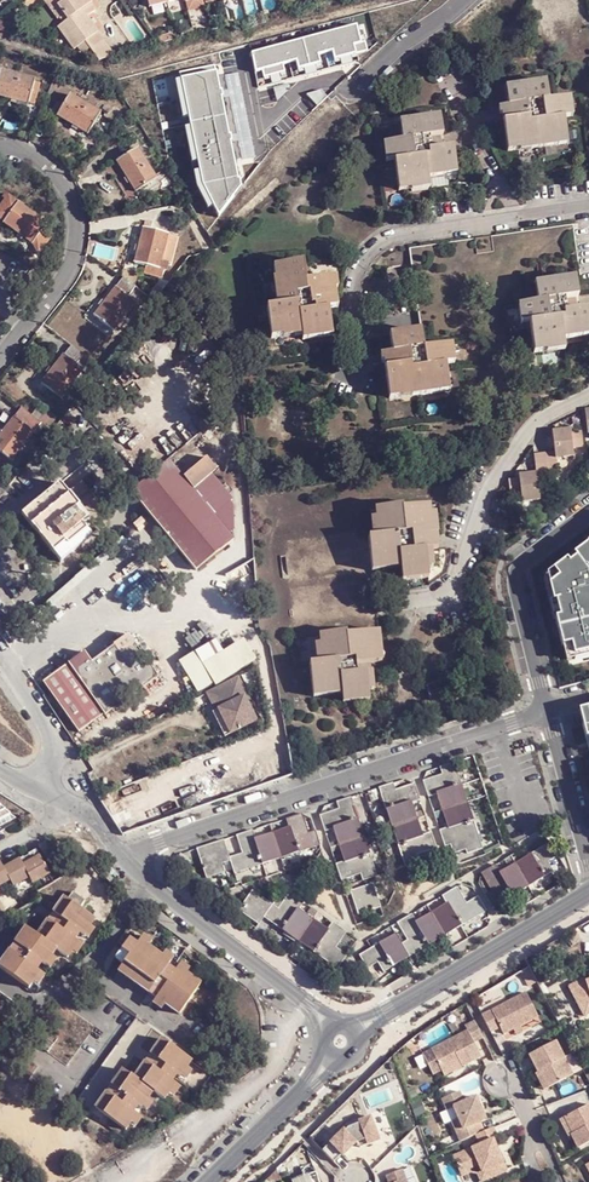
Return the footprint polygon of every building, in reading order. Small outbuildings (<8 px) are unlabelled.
[(46,0),(44,2),(60,23),(67,19),(54,0),(46,0)] [(68,20),(81,12),(73,0),(54,0),(67,19),(68,20)] [(97,34),(99,33),(83,10),(81,12),(68,20),(71,23),(85,42),(97,34)] [(68,20),(67,19),(60,23),(64,29),(71,23),(68,20)] [(85,42),(71,23),(64,29),(60,31),(75,49),(76,48),(85,42)] [(356,28),(251,55),(258,89),(358,60),(357,53),(366,51),(364,43),(359,44),(356,28)] [(97,34),(85,42),(92,51),(98,59),(111,56),(97,34)] [(85,42),(76,48),(83,57),(92,51),(85,42)] [(209,69),(173,76),(195,181),(211,212),(233,183),(209,69)] [(0,75),(0,97),(13,101),(17,102),(29,105),(35,81),(1,72),(0,75)] [(549,101),(547,81),(510,87),(514,112),(510,113),(511,120),(504,121),(508,151),(520,149),(520,146),(538,142),(538,148),(558,144),(558,140),(568,138),(565,117),(564,111),(572,110),(573,110),(571,97),(549,101)] [(514,112),(510,87),(506,87),(510,113),(514,112)] [(70,95),(58,117),(74,126),(79,128),(89,135),(102,114),(70,95)] [(444,136),(441,116),(405,122),(408,140),(402,141),(385,144),(386,157),(394,156),(395,162),(400,191),(412,189),(411,186),(429,184),(429,178),(447,175),(447,170),(457,168),(454,147),(443,148),(436,149),(435,144),(442,143),(443,143),(442,140),(441,139),(440,136),(444,136)] [(138,149),(117,161),(127,178),(130,182),(136,192),(157,180),(138,149)] [(14,210),(4,203),(0,208),(0,218),(5,222),(14,210)] [(48,224),(19,203),(14,210),(5,222),(4,223),(19,234),(24,237),(33,244),(48,224)] [(576,278),(581,277),(573,223),(409,249),(421,330),(425,350),(452,345),(523,334),(521,324),(520,318),(519,305),(516,287),(534,283),(540,282),(576,278)] [(179,236),(146,229),(142,247),(141,252),(138,264),(149,266),(148,274),(163,276),(166,276),(167,275),(167,274),(168,269),(170,269),(171,261),(174,262),(179,236)] [(306,282),(304,263),(274,268),(276,281),(280,281),(283,307),(278,307),(267,309),(272,339),(284,338),(302,335),(303,340),(303,341),(323,338),(323,337),(322,333),(331,331),(332,331),(329,310),(325,310),(324,304),(337,303),(338,303),(335,290),(338,290),(336,278),(306,282)] [(117,287),(105,302),(104,299),(100,304),(102,307),(94,316),(114,331),(137,302),(143,293),(136,287),(124,278),(117,287)] [(576,278),(540,282),(542,302),(537,303),(519,305),(520,318),(529,317),(529,323),(534,352),(545,351),(545,347),(564,344),(564,339),(581,336),(581,331),(588,330),(588,310),(588,309),(578,310),(570,311),(569,305),(578,305),(577,301),(575,301),(575,298),(578,297),(576,278)] [(280,281),(276,281),(274,281),(278,307),(283,307),(280,281)] [(454,358),(452,345),(425,350),(421,330),(394,335),(397,346),(391,347),(392,355),(399,353),(399,359),(391,361),(392,368),(385,370),(390,401),(403,399),(402,395),(420,392),(422,398),(439,395),(438,390),(450,388),(447,366),(446,359),(454,358)] [(546,353),(565,350),(564,344),(545,347),(545,351),(546,353)] [(47,372),(49,373),(42,383),(62,398),(84,370),(76,365),(83,355),(72,345),(64,355),(52,369),(50,368),(47,372)] [(422,398),(420,392),(402,395),(403,399),(403,401),(422,398)] [(35,417),(23,408),(16,418),(3,432),(1,431),(0,432),(0,436),(0,437),(0,451),(13,461),(34,433),(42,423),(35,417)] [(51,426),(57,418),(46,411),(41,420),(51,426)] [(585,447),(583,431),(572,432),(572,429),(567,429),(567,433),(563,434),(562,430),(553,431),(555,451),(535,454),(537,472),(529,473),(529,477),(526,477),(525,474),(520,475),(520,479),(510,480),(511,495),(522,494),(523,503),(541,500),(539,476),(559,473),(557,457),(574,455),(574,448),(585,447)] [(147,509),(197,571),(234,540),(217,516),(223,511),(201,483),(218,470),(208,458),(147,509)] [(83,481),(69,493),(61,484),(23,515),(62,562),(71,555),(93,536),(83,524),(90,518),(91,520),(106,508),(83,481)] [(8,485),(3,482),(0,485),(0,496),(8,485)] [(370,538),(373,571),(395,568),(394,561),(401,560),(402,567),(403,581),(430,577),(429,567),(427,550),(433,550),(440,549),(438,535),(433,535),(431,514),(430,506),(404,510),(403,507),(377,510),(377,520),(380,537),(374,538),(370,538)] [(346,637),(379,633),(373,571),(370,538),(369,530),(286,540),(296,638),(319,635),(320,638),(346,635),(346,637)] [(578,662),(588,658),(588,542),(553,569),(559,576),(550,584),(554,600),(558,599),(561,615),(554,617),(563,644),(570,641),(577,660),(578,662)] [(136,560),(92,590),(101,602),(145,572),(136,560)] [(554,617),(561,615),(558,599),(554,600),(550,584),(559,576),(553,569),(546,575),(545,579),(553,618),(554,617)] [(0,620),(0,634),(2,637),(14,627),(6,616),(0,620)] [(381,653),(379,633),(346,637),(346,635),(320,638),(321,644),(323,662),(317,663),(310,664),(313,697),(335,695),(334,686),(341,686),(342,694),(343,703),(370,699),(369,690),(367,672),(361,673),(361,664),(373,663),(375,662),(374,654),(381,653)] [(160,678),(127,635),(112,646),(120,657),(99,672),(94,664),(76,677),(73,672),(47,690),(80,736),(123,704),(120,700),(139,687),(142,690),(160,678)] [(202,664),(195,652),(187,657),(208,687),(254,659),(243,640),(202,664)] [(570,641),(563,644),(569,663),(577,660),(570,641)] [(323,662),(321,644),(315,645),(317,663),(323,662)] [(384,662),(383,653),(381,653),(374,654),(375,662),(384,662)] [(374,671),(373,663),(361,664),(361,673),(367,672),(369,690),(376,690),(374,671)] [(229,683),(226,684),(248,725),(251,723),(229,683)] [(220,688),(199,699),(203,707),(205,705),(222,738),(248,725),(226,684),(220,688)] [(342,694),(341,686),(334,686),(335,695),(342,694)] [(586,705),(586,706),(580,708),(583,722),(588,746),(588,705),(586,705)] [(425,784),(430,801),(438,798),(438,797),(463,790),(455,767),(441,772),(444,778),(425,784)] [(381,791),(387,813),(413,806),(414,807),(421,804),(416,788),(397,793),(395,787),(381,791)] [(438,797),(438,798),(440,811),(442,815),(443,818),(447,831),(448,833),(473,826),(463,790),(438,797)] [(341,812),(321,818),(326,834),(334,832),(334,831),(360,823),(353,801),(339,805),(341,812)] [(413,806),(387,813),(398,848),(423,841),(422,839),(419,828),(418,824),(417,819),(414,807),(413,806)] [(290,829),(291,829),(299,854),(320,849),(317,835),(310,836),(304,817),(287,821),(290,829)] [(334,831),(334,832),(338,844),(339,848),(340,852),(344,864),(345,865),(370,858),(360,823),(334,831)] [(448,833),(447,831),(439,834),(444,850),(448,849),(452,858),(464,855),(465,858),(482,853),(473,826),(448,833)] [(291,829),(290,829),(279,833),(273,835),(269,835),(256,839),(255,840),(263,865),(299,854),(291,829)] [(255,840),(256,839),(254,831),(238,836),(243,853),(230,857),(225,839),(198,846),(206,876),(225,871),(223,863),(231,861),(235,873),(263,865),(255,840)] [(423,841),(398,848),(403,869),(418,866),(416,859),(435,853),(431,837),(422,839),(423,841)] [(532,858),(544,881),(553,876),(548,866),(558,860),(552,848),(532,858)] [(40,854),(38,850),(22,859),(24,863),(40,854)] [(40,854),(24,863),(22,859),(5,869),(1,863),(0,864),(0,885),(10,880),(13,885),(29,876),(33,883),(50,873),(40,854)] [(515,867),(520,865),(516,857),(512,859),(515,867)] [(345,865),(344,864),(335,867),(340,882),(359,877),(361,884),(369,882),(375,879),(370,858),(345,865)] [(544,881),(532,858),(520,865),(515,867),(511,869),(500,874),(499,875),(511,898),(544,881)] [(515,867),(512,859),(507,862),(511,869),(515,867)] [(499,875),(500,874),(496,867),(481,875),(491,893),(484,896),(491,909),(511,898),(499,875)] [(363,890),(371,888),(369,882),(361,884),(363,890)] [(378,911),(371,888),(363,890),(348,894),(356,918),(378,911)] [(267,917),(285,930),(300,910),(302,911),(307,904),(294,894),(281,910),(276,906),(272,902),(257,890),(242,909),(261,924),(267,917)] [(448,904),(460,927),(486,914),(478,899),(467,905),(458,890),(443,897),(447,904),(448,904)] [(272,902),(276,906),(281,900),(277,896),(272,902)] [(67,904),(79,913),(84,906),(73,897),(67,904)] [(26,991),(31,984),(38,976),(35,973),(40,967),(44,969),(50,960),(55,954),(66,963),(71,956),(78,947),(74,945),(78,937),(83,940),(90,931),(95,925),(79,913),(67,904),(63,900),(51,916),(58,920),(52,927),(46,922),(34,937),(24,930),(12,945),(19,950),(13,956),(7,951),(0,960),(0,971),(26,991)] [(460,927),(448,904),(447,904),(435,910),(430,913),(427,915),(416,921),(415,922),(428,945),(460,927)] [(311,918),(302,911),(300,910),(285,930),(314,954),(332,933),(330,931),(319,924),(315,921),(311,918)] [(315,921),(321,914),(317,912),(311,918),(315,921)] [(315,921),(319,924),(324,917),(321,914),(315,921)] [(415,922),(416,921),(412,914),(397,922),(406,939),(400,942),(408,955),(428,945),(415,922)] [(332,933),(314,954),(337,971),(347,958),(337,951),(348,936),(336,925),(330,931),(332,933)] [(90,931),(83,940),(86,943),(94,935),(90,931)] [(408,955),(400,942),(394,932),(391,934),(379,940),(391,964),(408,955)] [(580,934),(572,938),(576,946),(584,942),(580,934)] [(391,964),(379,940),(359,951),(365,965),(376,959),(382,969),(391,964)] [(150,948),(141,941),(137,946),(146,953),(150,948)] [(156,985),(164,973),(167,969),(159,963),(146,953),(137,946),(134,950),(127,944),(119,956),(126,961),(120,969),(113,977),(143,1001),(149,994),(156,985)] [(78,947),(71,956),(75,958),(82,950),(78,947)] [(117,955),(112,963),(120,969),(126,961),(119,956),(117,955)] [(171,965),(162,959),(159,963),(167,969),(171,965)] [(50,960),(44,969),(48,972),(54,964),(50,960)] [(186,977),(177,971),(174,974),(183,981),(186,977)] [(173,1023),(197,992),(183,981),(174,974),(171,978),(164,973),(156,985),(162,990),(155,1000),(150,1006),(159,1013),(173,1023)] [(38,976),(31,984),(36,988),(43,979),(38,976)] [(568,988),(584,1017),(588,1014),(588,981),(587,982),(584,979),(568,988)] [(156,985),(149,994),(155,1000),(162,990),(156,985)] [(529,994),(485,1015),(492,1032),(502,1027),(506,1034),(540,1017),(529,994)] [(156,1043),(94,995),(85,1007),(80,1004),(59,1031),(89,1055),(100,1063),(92,1073),(81,1064),(50,1041),(41,1052),(41,1054),(20,1080),(74,1124),(85,1111),(97,1096),(102,1101),(108,1094),(102,1089),(113,1074),(124,1083),(136,1067),(143,1072),(148,1066),(142,1061),(153,1045),(154,1046),(156,1043)] [(159,1013),(150,1006),(146,1010),(156,1017),(159,1013)] [(484,1056),(470,1029),(433,1047),(444,1069),(462,1061),(465,1066),(484,1056)] [(558,1043),(530,1057),(539,1073),(543,1071),(551,1088),(583,1071),(574,1054),(566,1058),(558,1043)] [(104,1105),(93,1118),(116,1135),(121,1128),(128,1120),(124,1118),(129,1111),(133,1114),(140,1105),(145,1099),(155,1107),(160,1100),(168,1091),(164,1089),(168,1082),(172,1085),(179,1076),(184,1069),(154,1046),(153,1045),(142,1061),(148,1066),(143,1072),(136,1067),(124,1083),(113,1074),(102,1089),(108,1094),(102,1101),(104,1105)] [(100,1063),(89,1055),(81,1064),(92,1073),(100,1063)] [(462,1061),(444,1069),(447,1074),(465,1066),(462,1061)] [(543,1071),(539,1073),(537,1075),(545,1090),(551,1088),(543,1071)] [(177,1088),(184,1079),(179,1076),(172,1085),(177,1088)] [(165,1104),(172,1095),(168,1091),(160,1100),(165,1104)] [(454,1122),(462,1141),(476,1135),(487,1131),(483,1122),(488,1119),(478,1097),(466,1102),(461,1092),(444,1099),(449,1111),(456,1108),(461,1119),(454,1122)] [(97,1096),(85,1111),(93,1118),(104,1105),(102,1101),(97,1096)] [(138,1117),(144,1108),(140,1105),(133,1114),(138,1117)] [(588,1144),(588,1106),(569,1116),(577,1132),(572,1134),(580,1149),(588,1144)] [(559,1120),(568,1137),(572,1134),(577,1132),(569,1116),(559,1120)] [(327,1149),(338,1160),(346,1153),(348,1154),(360,1141),(369,1138),(372,1145),(383,1141),(375,1117),(363,1121),(364,1123),(355,1126),(351,1129),(349,1127),(327,1149)] [(126,1133),(132,1124),(128,1120),(121,1128),(126,1133)] [(487,1180),(508,1172),(495,1140),(499,1138),(495,1128),(487,1131),(476,1135),(481,1146),(454,1158),(461,1173),(479,1166),(483,1174),(484,1173),(487,1180)] [(369,1138),(360,1141),(366,1147),(372,1145),(369,1138)] [(481,1181),(483,1181),(487,1180),(484,1173),(483,1174),(479,1166),(461,1173),(462,1177),(471,1173),(478,1174),(481,1181)] [(408,1169),(391,1175),(394,1181),(413,1181),(408,1169)]
